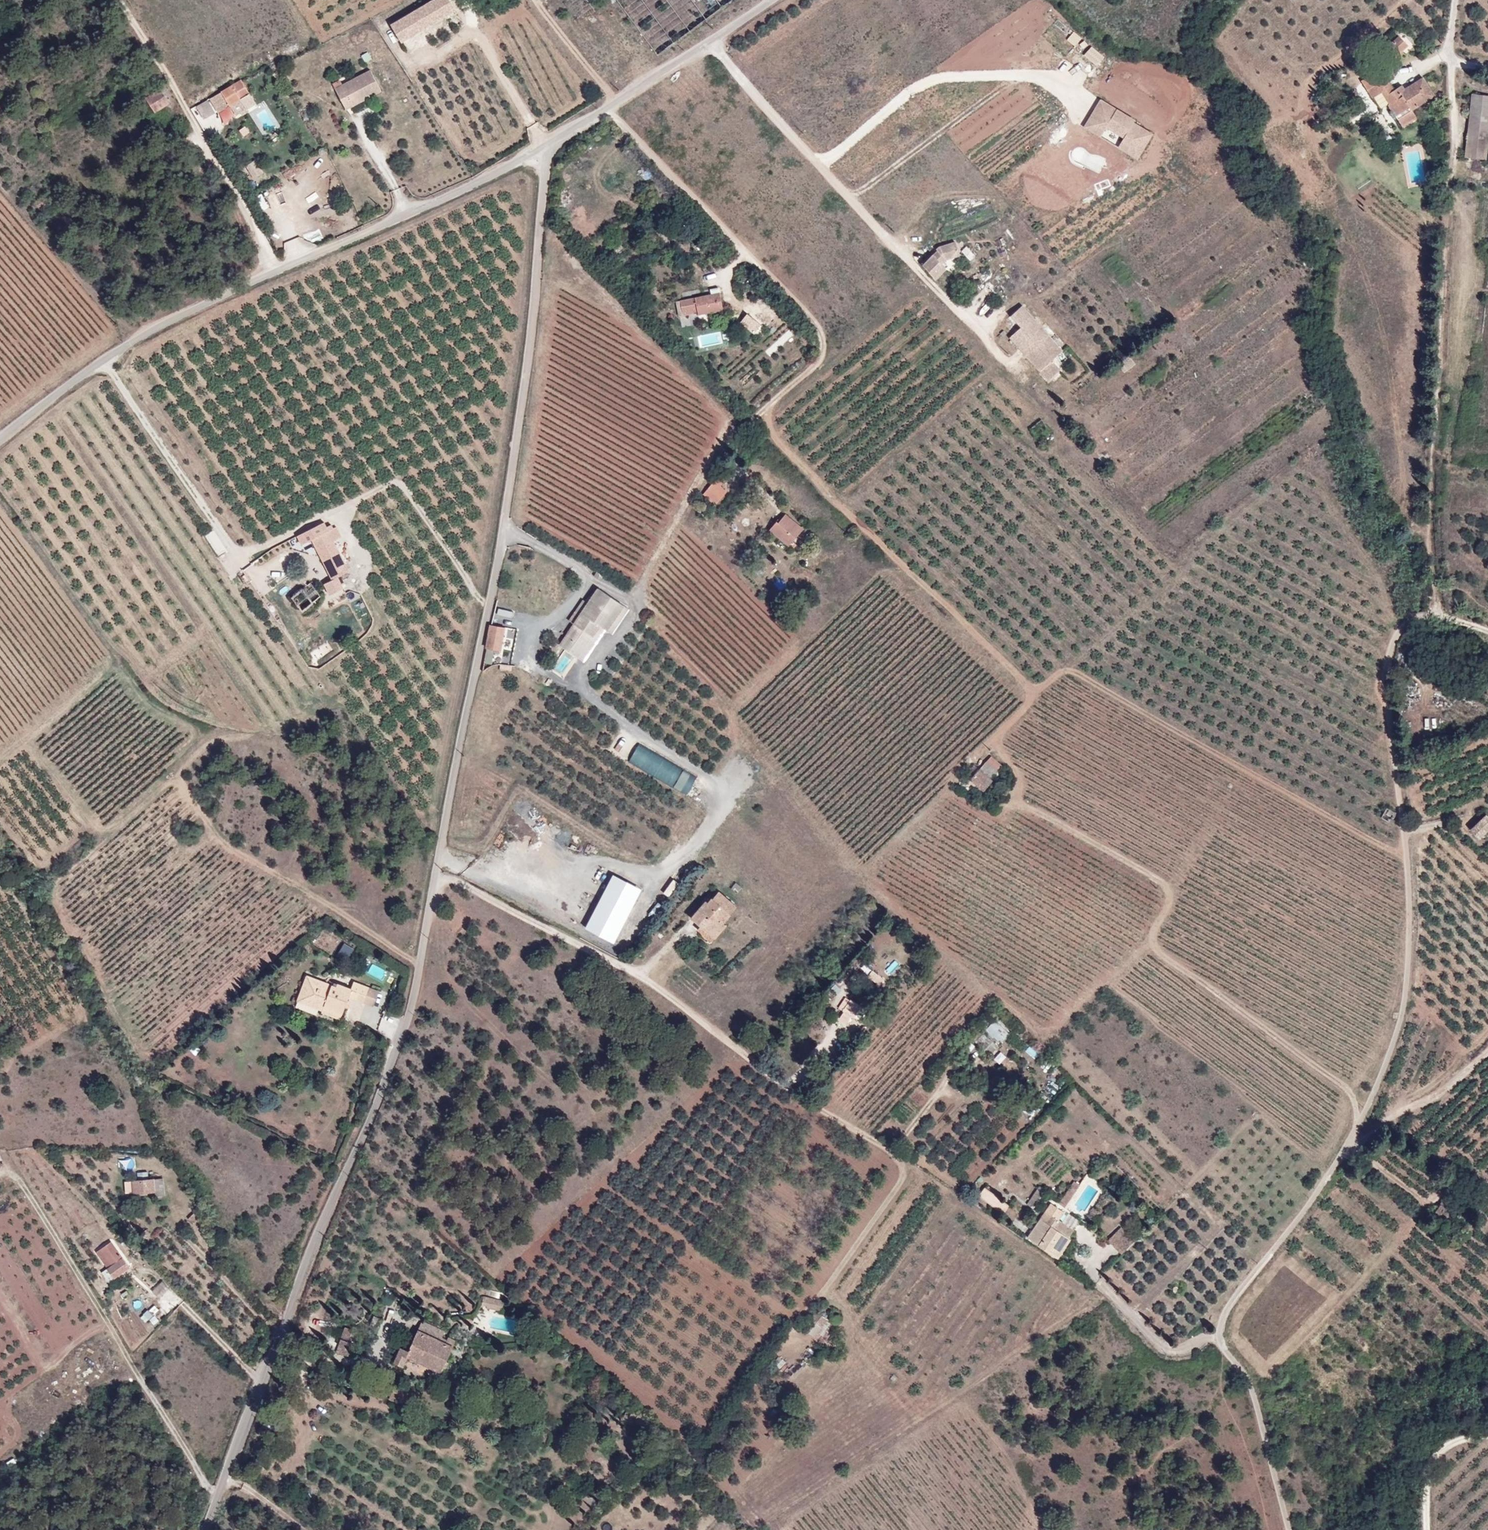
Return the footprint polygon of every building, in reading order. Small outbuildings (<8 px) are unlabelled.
[(392,19),(402,38),(458,7),(455,0),(426,0),(392,19)] [(1406,47),(1398,38),(1379,54),(1386,63),(1406,47)] [(372,59),(368,52),(362,55),(366,63),(372,59)] [(321,75),(316,66),(309,70),(314,78),(321,75)] [(370,95),(371,97),(381,91),(371,70),(343,85),(340,80),(333,84),(345,108),(352,105),(370,95)] [(1360,82),(1366,90),(1376,83),(1370,74),(1360,82)] [(1389,103),(1387,105),(1403,127),(1416,118),(1410,110),(1432,95),(1420,77),(1403,89),(1400,85),(1393,90),(1384,77),(1376,83),(1366,90),(1371,98),(1381,91),(1389,103)] [(247,96),(239,81),(233,85),(241,99),(247,96)] [(241,99),(233,85),(226,89),(221,92),(230,106),(241,99)] [(155,110),(171,103),(163,86),(147,93),(155,110)] [(1472,94),(1469,94),(1462,158),(1484,160),(1487,123),(1487,96),(1472,94)] [(373,102),(371,97),(370,95),(352,105),(355,111),(373,102)] [(1133,122),(1100,104),(1086,130),(1138,158),(1150,135),(1131,124),(1133,122)] [(933,255),(923,266),(934,279),(945,268),(941,263),(946,259),(959,255),(955,242),(939,248),(936,250),(938,251),(934,255),(933,255)] [(723,309),(720,292),(711,294),(680,301),(683,315),(697,313),(698,315),(723,309)] [(1063,350),(1022,305),(1011,315),(1021,327),(1010,337),(1041,370),(1052,360),(1063,350)] [(756,331),(764,322),(749,311),(742,320),(756,331)] [(1060,370),(1052,360),(1041,370),(1049,380),(1060,370)] [(726,479),(720,474),(714,480),(718,483),(720,486),(726,479)] [(718,483),(714,480),(710,485),(707,489),(714,495),(721,487),(720,486),(718,483)] [(707,489),(703,493),(709,500),(714,495),(707,489)] [(803,530),(785,514),(777,522),(776,521),(769,529),(793,548),(796,545),(793,541),(803,530)] [(340,574),(351,568),(337,538),(343,535),(337,522),(329,525),(326,519),(298,532),(304,545),(315,540),(332,577),(325,581),(331,593),(346,586),(340,574)] [(321,596),(311,582),(292,598),(303,611),(321,596)] [(602,612),(589,603),(582,613),(595,622),(602,612)] [(600,625),(582,613),(560,645),(578,657),(600,625)] [(490,625),(486,648),(501,650),(505,627),(490,625)] [(1414,648),(1407,655),(1415,664),(1423,659),(1414,648)] [(674,785),(684,768),(640,742),(630,759),(674,785)] [(970,778),(984,790),(999,773),(986,761),(979,769),(970,778)] [(970,778),(979,769),(974,765),(965,774),(970,778)] [(689,793),(697,775),(683,769),(675,786),(689,793)] [(1396,813),(1386,807),(1381,816),(1391,822),(1396,813)] [(1472,828),(1481,836),(1487,829),(1487,815),(1487,814),(1472,828)] [(587,927),(615,941),(642,890),(615,875),(587,927)] [(720,920),(722,922),(736,907),(719,891),(708,903),(706,901),(691,917),(700,926),(708,933),(720,920)] [(725,925),(722,922),(720,920),(708,933),(700,926),(698,929),(711,941),(725,925)] [(325,1005),(323,1010),(342,1017),(349,996),(364,1002),(369,987),(354,982),(352,989),(338,983),(337,987),(333,985),(307,975),(303,985),(308,987),(304,997),(325,1005)] [(298,1000),(323,1010),(325,1005),(304,997),(308,987),(303,985),(298,1000)] [(379,990),(369,987),(364,1002),(373,1005),(379,990)] [(790,997),(785,993),(778,999),(784,1005),(788,1000),(790,997)] [(861,1007),(850,1000),(843,1010),(853,1018),(861,1007)] [(988,1028),(1002,1041),(1011,1031),(996,1018),(988,1028)] [(996,1046),(981,1033),(974,1040),(978,1044),(978,1045),(988,1055),(996,1046)] [(154,1179),(155,1188),(163,1187),(163,1178),(154,1179)] [(155,1191),(155,1188),(154,1179),(125,1181),(126,1193),(155,1191)] [(1071,1185),(1077,1190),(1080,1184),(1075,1180),(1071,1185)] [(1039,1185),(1028,1203),(1034,1207),(1046,1189),(1039,1185)] [(1065,1207),(1077,1190),(1071,1185),(1059,1202),(1065,1207)] [(996,1208),(1002,1199),(984,1187),(978,1195),(996,1208)] [(1448,1195),(1435,1213),(1452,1225),(1458,1216),(1454,1212),(1460,1204),(1448,1195)] [(1009,1205),(1002,1199),(996,1208),(1003,1213),(1009,1205)] [(1052,1202),(1027,1237),(1057,1258),(1070,1238),(1069,1237),(1074,1230),(1057,1219),(1062,1214),(1063,1211),(1052,1202)] [(198,1217),(193,1212),(188,1218),(193,1223),(198,1217)] [(1077,1224),(1062,1214),(1057,1219),(1074,1230),(1077,1224)] [(1134,1241),(1121,1227),(1109,1239),(1122,1253),(1134,1241)] [(113,1264),(109,1268),(103,1272),(110,1281),(130,1267),(112,1241),(102,1248),(113,1264)] [(98,1251),(109,1268),(113,1264),(102,1248),(98,1251)] [(489,1297),(487,1306),(487,1307),(502,1310),(504,1300),(489,1297)] [(153,1315),(159,1309),(155,1305),(150,1310),(153,1315)] [(164,1315),(160,1311),(150,1319),(155,1324),(164,1315)] [(444,1331),(422,1321),(410,1348),(409,1350),(401,1347),(394,1363),(403,1366),(408,1356),(442,1372),(444,1367),(446,1368),(449,1362),(447,1361),(453,1347),(445,1343),(440,1341),(444,1331)] [(343,1347),(341,1354),(349,1356),(354,1343),(348,1342),(353,1329),(346,1327),(339,1346),(343,1347)] [(448,1337),(445,1343),(453,1347),(456,1340),(448,1337)] [(400,1376),(396,1387),(409,1393),(414,1381),(400,1376)] [(649,1431),(655,1424),(640,1411),(634,1418),(649,1431)] [(661,1442),(666,1437),(663,1434),(658,1439),(661,1442)]
